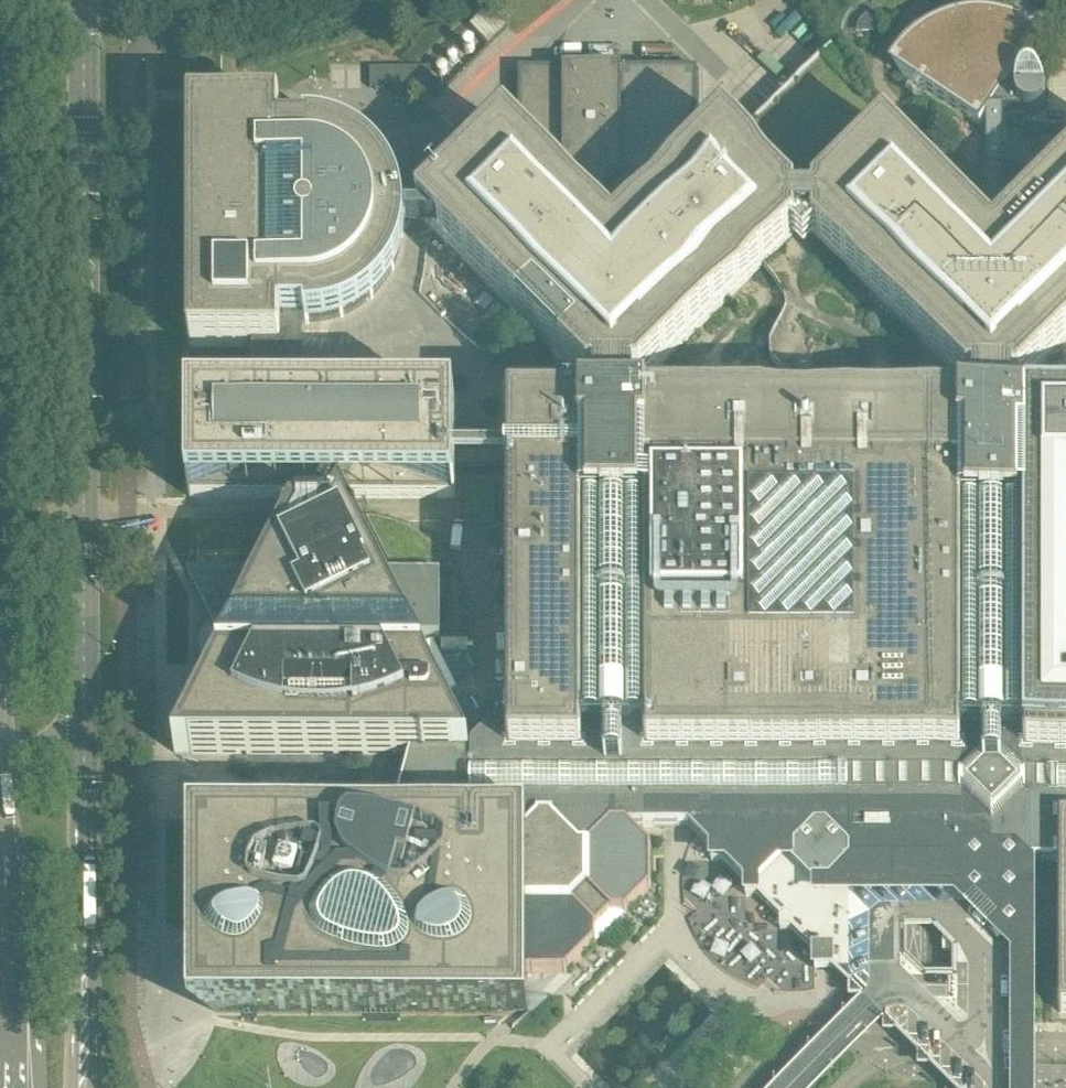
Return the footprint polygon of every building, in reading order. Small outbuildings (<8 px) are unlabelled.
[(508,29),(507,28),(489,10),(471,27),(489,45),(490,46),(508,29)] [(381,576),(355,524),(352,518),(352,516),(346,504),(340,504),(334,516),(333,518),(323,518),(324,516),(325,515),(298,515),(298,518),(292,518),(289,524),(263,576),(258,576),(257,575),(200,575),(188,575),(191,582),(195,590),(219,638),(226,638),(227,637),(233,637),(232,639),(227,648),(201,700),(183,736),(175,753),(191,753),(191,754),(231,754),(305,754),(411,754),(394,818),(320,818),(317,818),(228,818),(209,818),(191,818),(189,818),(189,936),(189,998),(189,1012),(217,1012),(244,1012),(471,1013),(485,1013),(499,1013),(508,1013),(510,1013),(521,1013),(527,1013),(527,995),(527,974),(561,974),(564,974),(565,975),(565,974),(567,973),(597,942),(596,942),(605,933),(606,933),(615,923),(624,914),(625,915),(652,888),(651,887),(651,850),(652,849),(629,827),(634,827),(664,827),(665,827),(689,827),(694,832),(712,850),(712,861),(723,861),(746,884),(746,895),(757,895),(780,918),(781,930),(792,930),(815,953),(814,977),(820,977),(832,977),(848,970),(848,929),(848,905),(897,904),(897,883),(891,883),(891,872),(895,872),(921,872),(941,872),(953,860),(955,860),(955,858),(956,857),(956,861),(960,861),(1012,861),(1014,861),(1022,861),(1030,861),(1032,861),(1058,861),(1058,882),(1058,892),(1059,982),(1059,983),(1059,990),(1059,1011),(1061,1013),(1065,1013),(1065,405),(1013,405),(1012,386),(1018,386),(1065,338),(1065,161),(1037,190),(1013,214),(1010,217),(1001,226),(1000,226),(1003,141),(1004,128),(1004,110),(1018,112),(1019,112),(1022,113),(1024,113),(1027,114),(1029,114),(1032,113),(1034,113),(1037,111),(1039,110),(1041,109),(1042,107),(1043,105),(1044,104),(1045,102),(1045,101),(1045,98),(1045,95),(1045,91),(1044,88),(1043,85),(1042,85),(1041,82),(1039,79),(1037,76),(1035,74),(1034,74),(1033,73),(1031,72),(1029,71),(1028,71),(1026,72),(1024,72),(1022,73),(1021,74),(1020,76),(1019,76),(1018,79),(1017,83),(1016,86),(1015,89),(1008,89),(1004,89),(1003,89),(1029,49),(1029,48),(1028,48),(1032,41),(1035,36),(1034,35),(1029,32),(1023,29),(1017,27),(1011,24),(1005,23),(999,21),(993,20),(987,20),(984,20),(980,19),(976,19),(972,20),(968,20),(964,21),(960,21),(956,22),(952,23),(948,24),(944,26),(940,27),(936,29),(932,31),(929,32),(925,35),(922,37),(918,39),(915,42),(912,44),(909,47),(906,50),(903,53),(900,56),(898,59),(895,63),(893,66),(898,70),(904,74),(903,75),(918,85),(922,87),(980,125),(986,115),(986,226),(985,226),(984,225),(902,143),(900,141),(885,126),(883,126),(882,126),(885,122),(882,118),(878,115),(872,109),(845,82),(821,58),(823,56),(833,46),(832,45),(831,45),(831,46),(825,51),(745,132),(744,132),(756,145),(755,145),(750,150),(750,151),(725,126),(722,126),(689,159),(676,146),(697,124),(697,69),(519,69),(519,125),(526,132),(519,139),(506,126),(503,126),(437,192),(417,212),(417,215),(425,222),(435,233),(589,386),(595,387),(595,406),(512,406),(509,408),(509,463),(508,474),(508,514),(508,524),(508,717),(500,717),(481,736),(480,738),(471,738),(462,738),(412,637),(418,637),(418,638),(441,638),(441,575),(387,575),(381,576)] [(431,68),(430,68),(413,68),(399,68),(391,68),(370,69),(370,88),(430,87),(431,87),(431,68)] [(412,233),(435,233),(425,222),(417,222),(411,223),(406,223),(405,217),(405,213),(404,209),(403,206),(402,202),(401,198),(400,194),(398,191),(397,187),(395,183),(393,180),(391,177),(389,173),(387,170),(384,167),(382,164),(379,161),(377,158),(374,155),(371,153),(367,150),(364,148),(361,145),(357,143),(354,141),(350,139),(346,138),(342,136),(338,135),(334,134),(330,133),(326,132),(322,131),(318,131),(314,130),(310,130),(306,130),(306,134),(301,134),(301,133),(301,132),(301,131),(300,130),(299,129),(298,128),(298,127),(296,127),(295,126),(294,126),(293,126),(292,126),(291,127),(290,127),(289,128),(288,128),(287,129),(286,130),(286,131),(285,132),(285,133),(285,134),(281,134),(281,112),(281,111),(279,109),(220,109),(191,109),(188,111),(189,345),(191,347),(243,347),(243,405),(191,405),(189,407),(189,496),(191,498),(199,498),(208,498),(258,498),(267,498),(332,498),(330,504),(325,515),(324,516),(323,518),(333,518),(334,516),(340,504),(343,498),(454,498),(455,497),(456,496),(456,474),(508,474),(509,463),(456,462),(456,408),(454,405),(302,405),(303,321),(307,321),(307,325),(307,326),(309,326),(315,326),(321,325),(327,324),(332,323),(338,321),(344,319),(349,316),(354,314),(359,311),(364,308),(369,304),(373,300),(378,296),(382,292),(385,287),(389,282),(392,277),(395,272),(397,267),(400,262),(401,256),(403,250),(404,244),(405,239),(405,233),(412,233)]
